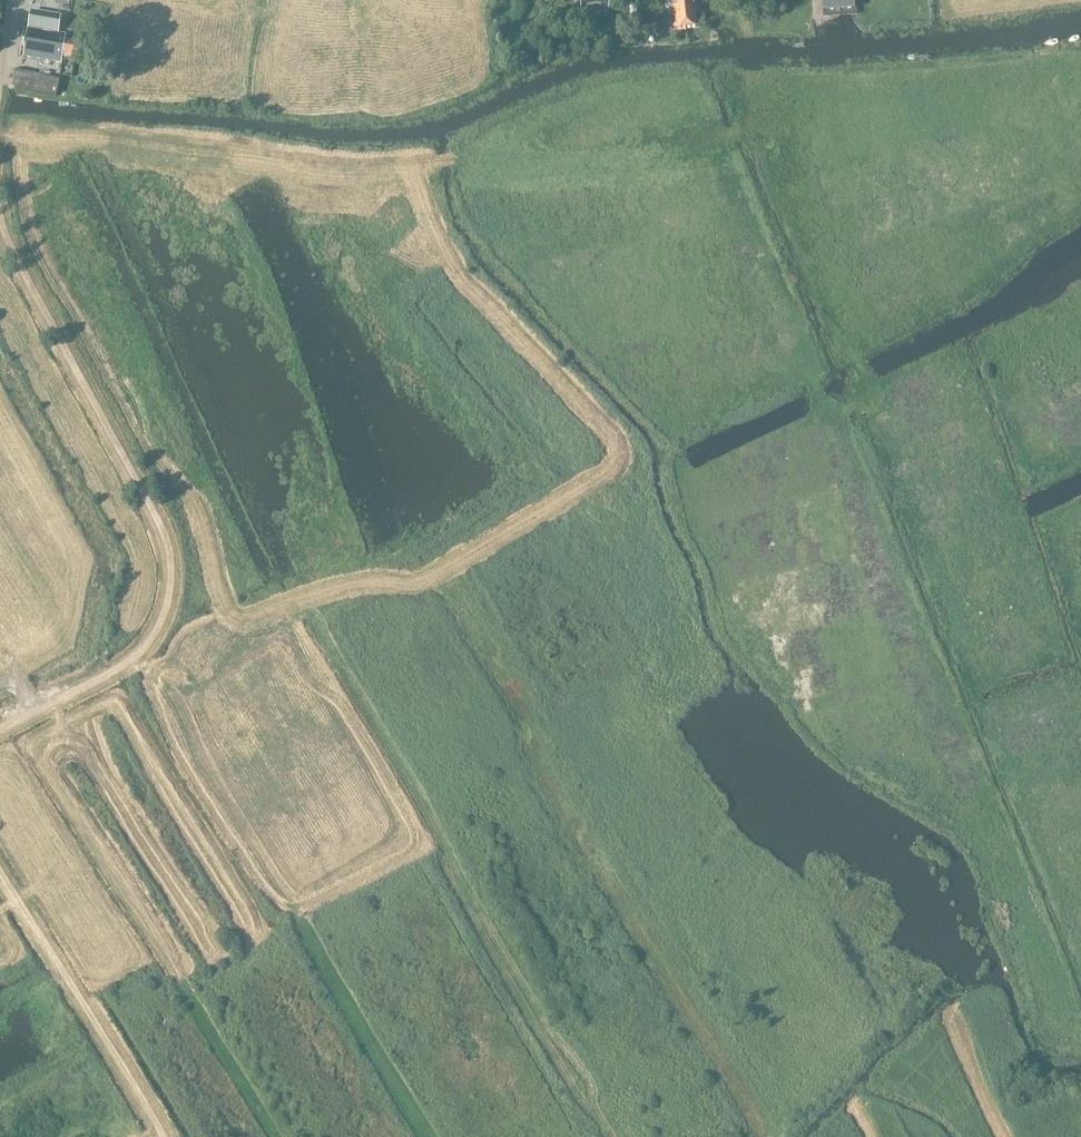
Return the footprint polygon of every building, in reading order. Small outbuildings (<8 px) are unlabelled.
[(579,2),(581,2),(582,12),(596,10),(606,11),(608,12),(610,0),(579,0),(579,2)] [(672,17),(675,17),(676,29),(686,28),(683,2),(677,3),(677,0),(670,0),(672,17)] [(677,3),(683,2),(686,28),(696,27),(694,14),(697,14),(696,0),(677,0),(677,3)] [(853,0),(825,0),(828,0),(829,10),(853,9),(853,0)] [(61,17),(30,12),(23,58),(28,59),(28,58),(55,63),(61,64),(62,58),(77,60),(80,43),(65,41),(66,35),(58,33),(61,17)] [(61,80),(16,71),(13,89),(57,98),(61,80)]
